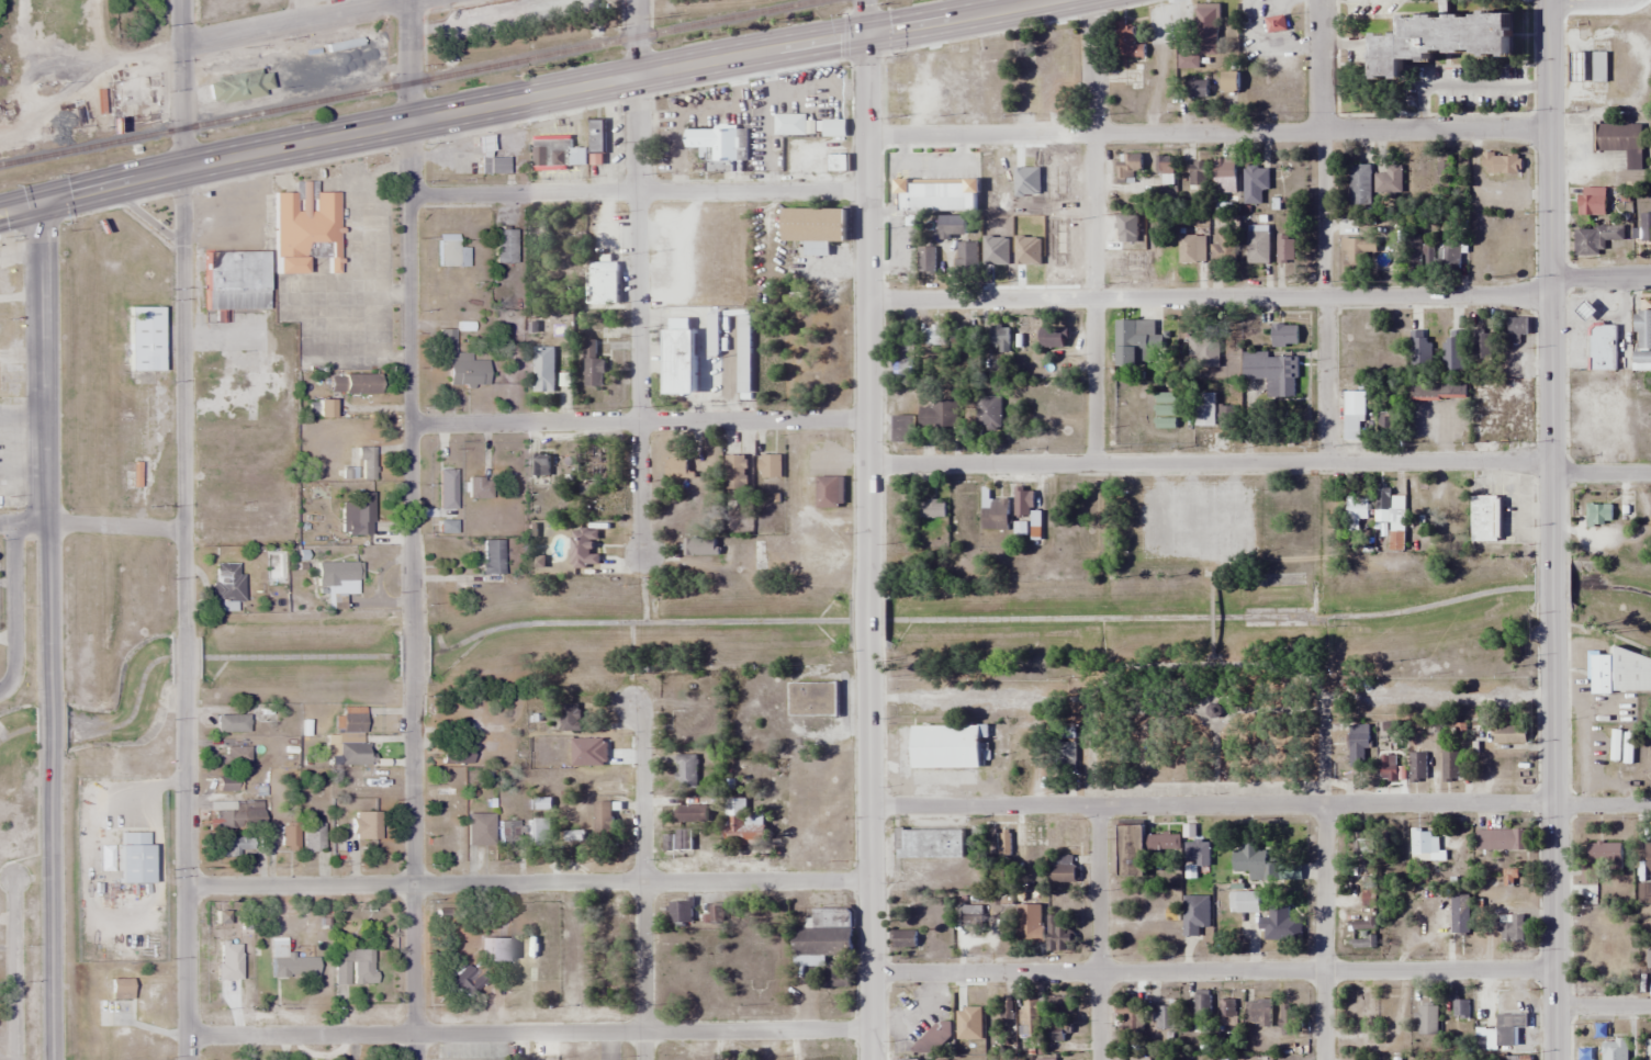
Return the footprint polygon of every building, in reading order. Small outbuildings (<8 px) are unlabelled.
[(1194,55),(1177,54),(1177,68),(1197,68),(1197,55),(1216,55),(1217,4),(1195,3),(1194,55)] [(1402,14),(1402,35),(1375,35),(1375,80),(1404,80),(1404,56),(1510,56),(1510,15),(1402,14)] [(1144,45),(1132,44),(1133,27),(1117,27),(1116,58),(1143,59),(1144,45)] [(1570,82),(1585,82),(1586,52),(1570,52),(1570,82)] [(1606,52),(1591,52),(1591,82),(1606,82),(1606,52)] [(1237,72),(1222,72),(1222,91),(1237,91),(1237,72)] [(1208,98),(1208,79),(1187,79),(1187,98),(1208,98)] [(774,136),(844,135),(844,120),(805,121),(805,114),(774,115),(774,136)] [(589,150),(603,150),(603,120),(589,120),(589,150)] [(1625,151),(1625,171),(1641,170),(1641,123),(1592,124),(1593,151),(1625,151)] [(714,159),(744,159),(744,128),(685,128),(685,147),(714,147),(714,159)] [(475,173),(505,173),(505,156),(490,156),(490,136),(475,136),(475,173)] [(532,169),(585,169),(585,148),(570,148),(570,136),(532,136),(532,169)] [(982,165),(982,204),(1011,204),(1011,151),(995,151),(995,165),(982,165)] [(1117,184),(1134,184),(1134,172),(1141,172),(1141,154),(1117,154),(1117,184)] [(1519,174),(1519,154),(1483,154),(1483,174),(1519,174)] [(828,171),(845,171),(845,155),(828,155),(828,171)] [(1175,159),(1158,156),(1154,171),(1172,175),(1175,159)] [(1454,186),(1454,157),(1436,157),(1436,186),(1454,186)] [(922,194),(941,194),(941,158),(922,158),(922,194)] [(1236,162),(1214,162),(1214,192),(1236,192),(1236,162)] [(1189,191),(1206,191),(1206,164),(1189,164),(1189,191)] [(1370,165),(1349,165),(1349,206),(1370,206),(1370,165)] [(1386,174),(1375,174),(1375,194),(1402,194),(1402,166),(1386,166),(1386,174)] [(1269,191),(1269,168),(1243,168),(1243,205),(1261,205),(1261,191),(1269,191)] [(273,273),(308,273),(308,272),(337,272),(337,192),(308,192),(308,181),(299,181),(299,192),(274,192),(273,273)] [(901,182),(976,181),(977,208),(902,211),(901,182)] [(1046,214),(1067,214),(1067,185),(1046,185),(1046,214)] [(1581,215),(1605,215),(1605,188),(1581,188),(1581,215)] [(844,210),(783,210),(783,241),(844,241),(844,210)] [(1650,242),(1650,214),(1640,214),(1640,242),(1650,242)] [(1139,216),(1117,216),(1117,243),(1139,243),(1139,216)] [(940,237),(966,237),(966,217),(940,217),(940,237)] [(1247,264),(1269,264),(1269,226),(1247,226),(1247,264)] [(1622,240),(1622,227),(1574,227),(1573,256),(1603,256),(1603,240),(1622,240)] [(514,262),(514,229),(494,229),(494,263),(514,262)] [(1178,263),(1205,263),(1205,235),(1178,235),(1178,263)] [(1235,264),(1235,235),(1217,235),(1217,245),(1210,245),(1210,264),(1235,264)] [(1404,271),(1421,271),(1421,235),(1404,235),(1404,271)] [(1277,263),(1295,263),(1295,236),(1277,236),(1277,263)] [(1361,256),(1376,256),(1376,239),(1342,240),(1343,272),(1361,272),(1361,256)] [(467,267),(467,247),(458,247),(458,240),(437,240),(437,267),(467,267)] [(1021,265),(1037,265),(1036,241),(1020,242),(1021,265)] [(1439,242),(1439,273),(1459,273),(1459,242),(1439,242)] [(977,244),(956,244),(956,272),(977,272),(977,244)] [(203,309),(263,309),(263,250),(202,251),(203,309)] [(1117,275),(1130,275),(1130,250),(1117,250),(1117,275)] [(617,263),(586,263),(586,303),(617,303),(617,263)] [(1595,312),(1587,303),(1577,312),(1585,321),(1595,312)] [(127,371),(159,371),(159,306),(127,306),(127,371)] [(1650,349),(1650,311),(1635,311),(1635,349),(1650,349)] [(717,355),(717,316),(708,316),(708,355),(717,355)] [(738,317),(738,401),(750,401),(750,317),(738,317)] [(1528,336),(1528,318),(1507,318),(1507,341),(1519,341),(1519,336),(1528,336)] [(1154,321),(1116,321),(1116,367),(1139,367),(1140,349),(1163,349),(1163,334),(1154,334),(1154,321)] [(1272,347),(1298,347),(1298,325),(1272,325),(1272,347)] [(669,327),(696,327),(697,390),(669,390),(669,327)] [(925,346),(944,346),(944,327),(925,327),(925,346)] [(999,354),(1010,354),(1010,327),(990,327),(990,347),(999,347),(999,354)] [(950,346),(970,346),(970,328),(950,328),(950,346)] [(1040,349),(1065,349),(1065,328),(1040,328),(1040,349)] [(448,362),(449,385),(489,385),(488,358),(455,359),(455,330),(440,330),(440,362),(448,362)] [(1491,359),(1491,331),(1473,331),(1473,359),(1491,359)] [(1461,371),(1461,333),(1442,333),(1442,371),(1461,371)] [(913,379),(913,335),(892,335),(892,379),(913,379)] [(1188,364),(1219,364),(1219,337),(1188,337),(1188,364)] [(1614,339),(1589,339),(1589,371),(1614,371),(1614,339)] [(595,361),(595,341),(585,341),(585,387),(604,387),(604,361),(595,361)] [(532,388),(553,388),(553,347),(532,347),(532,388)] [(1634,352),(1634,373),(1650,373),(1650,352),(1634,352)] [(1297,355),(1243,356),(1243,379),(1269,379),(1269,391),(1281,391),(1281,379),(1297,379),(1297,355)] [(378,374),(329,374),(329,394),(378,394),(378,374)] [(1412,384),(1412,401),(1467,401),(1467,384),(1412,384)] [(1215,428),(1215,394),(1195,394),(1195,428),(1215,428)] [(1000,428),(1000,397),(975,397),(975,428),(1000,428)] [(1512,400),(1502,400),(1502,432),(1512,432),(1512,400)] [(956,403),(919,403),(919,429),(956,429),(956,403)] [(1236,408),(1219,408),(1219,430),(1236,430),(1236,408)] [(1392,429),(1393,414),(1380,413),(1378,427),(1392,429)] [(913,443),(913,416),(891,416),(891,443),(913,443)] [(578,486),(614,486),(614,446),(579,445),(578,486)] [(375,480),(375,447),(359,447),(359,480),(375,480)] [(532,476),(549,476),(549,455),(532,455),(532,476)] [(746,490),(746,456),(725,456),(725,490),(746,490)] [(781,456),(759,456),(759,478),(781,478),(781,456)] [(667,457),(666,479),(687,480),(688,458),(667,457)] [(492,477),(468,477),(467,498),(492,499),(492,477)] [(837,481),(817,481),(817,503),(837,503),(837,481)] [(1389,551),(1404,551),(1405,508),(1390,508),(1390,486),(1375,485),(1375,523),(1389,523),(1389,551)] [(1014,517),(1030,517),(1030,540),(1041,540),(1041,511),(1032,511),(1032,489),(1014,489),(1014,517)] [(988,490),(982,490),(982,535),(1008,536),(1008,499),(987,499),(988,490)] [(1444,491),(1444,515),(1463,515),(1463,491),(1444,491)] [(371,535),(372,492),(342,492),(342,535),(371,535)] [(1369,496),(1346,496),(1346,529),(1357,529),(1357,521),(1369,521),(1369,496)] [(1499,497),(1472,497),(1472,542),(1499,542),(1499,497)] [(917,518),(944,518),(944,500),(917,500),(917,518)] [(1586,522),(1612,522),(1612,505),(1586,505),(1586,522)] [(1026,538),(1026,521),(1013,521),(1013,538),(1026,538)] [(598,554),(592,554),(592,543),(598,543),(598,530),(570,530),(570,568),(598,568),(598,554)] [(684,538),(684,556),(717,556),(717,538),(684,538)] [(502,575),(502,539),(481,539),(481,575),(502,575)] [(316,587),(327,587),(327,609),(343,609),(343,595),(359,594),(358,562),(316,562),(316,587)] [(241,601),(241,563),(213,563),(213,601),(241,601)] [(1650,693),(1650,655),(1614,656),(1614,693),(1650,693)] [(1611,695),(1611,656),(1591,656),(1591,695),(1611,695)] [(788,717),(836,717),(836,683),(788,683),(788,717)] [(560,704),(560,732),(580,732),(580,704),(560,704)] [(260,722),(274,722),(274,708),(260,708),(260,722)] [(697,730),(697,712),(676,712),(676,730),(697,730)] [(215,732),(247,732),(247,714),(215,714),(215,732)] [(912,770),(980,770),(980,737),(984,737),(984,726),(912,726),(912,770)] [(1348,726),(1348,768),(1368,768),(1368,726),(1348,726)] [(1526,744),(1526,727),(1493,727),(1493,744),(1526,744)] [(471,741),(442,741),(442,764),(471,764),(471,741)] [(371,764),(371,744),(337,744),(337,764),(371,764)] [(1074,744),(1054,744),(1054,770),(1074,770),(1074,744)] [(248,747),(222,747),(222,764),(248,764),(248,747)] [(1459,751),(1441,751),(1441,783),(1459,783),(1459,751)] [(1426,754),(1410,754),(1410,782),(1426,783),(1426,754)] [(697,756),(677,756),(677,790),(697,790),(697,756)] [(1379,757),(1379,782),(1403,782),(1403,768),(1395,768),(1395,757),(1379,757)] [(238,777),(217,777),(217,792),(238,792),(238,777)] [(354,793),(381,792),(380,777),(354,778),(354,793)] [(550,810),(550,799),(532,799),(532,810),(550,810)] [(745,800),(726,800),(725,844),(764,845),(765,812),(745,812),(745,800)] [(215,829),(263,829),(263,801),(234,801),(234,811),(215,811),(215,829)] [(595,837),(611,837),(611,803),(595,803),(595,837)] [(709,823),(709,807),(677,807),(677,823),(709,823)] [(380,812),(352,812),(352,839),(380,839),(380,812)] [(493,812),(467,812),(467,845),(493,845),(493,812)] [(550,846),(550,820),(528,820),(528,846),(550,846)] [(518,821),(499,821),(499,847),(518,847),(518,821)] [(324,823),(303,823),(303,851),(324,851),(324,823)] [(298,851),(298,826),(279,826),(279,851),(298,851)] [(1431,864),(1431,829),(1411,829),(1411,864),(1431,864)] [(1476,851),(1525,851),(1525,830),(1476,830),(1476,851)] [(691,852),(691,831),(676,831),(676,837),(664,837),(664,852),(691,852)] [(582,842),(582,832),(564,832),(564,842),(582,842)] [(1373,854),(1373,832),(1353,832),(1353,854),(1373,854)] [(1148,873),(1160,873),(1160,862),(1175,862),(1175,835),(1148,835),(1148,873)] [(217,837),(217,857),(265,857),(265,837),(217,837)] [(1183,842),(1183,866),(1209,866),(1209,842),(1183,842)] [(1268,880),(1268,842),(1242,842),(1242,851),(1232,851),(1232,871),(1249,871),(1249,880),(1268,880)] [(1585,883),(1599,884),(1599,871),(1621,871),(1622,843),(1585,843),(1585,883)] [(1047,883),(1074,883),(1074,852),(1047,852),(1047,883)] [(1229,912),(1261,912),(1261,891),(1229,891),(1229,912)] [(1374,891),(1362,891),(1362,906),(1374,906),(1374,891)] [(1469,893),(1451,893),(1451,934),(1469,934),(1469,893)] [(1183,936),(1199,936),(1199,927),(1210,927),(1210,895),(1183,895),(1183,936)] [(692,924),(692,902),(669,902),(669,924),(692,924)] [(1042,944),(1042,903),(1017,903),(1017,944),(1042,944)] [(978,905),(960,905),(960,926),(978,926),(978,905)] [(847,926),(847,910),(813,910),(813,926),(847,926)] [(1047,915),(1047,951),(1073,951),(1073,915),(1047,915)] [(1261,939),(1301,939),(1301,916),(1261,916),(1261,939)] [(1523,917),(1512,916),(1512,925),(1505,925),(1504,941),(1522,942),(1523,917)] [(1350,918),(1350,930),(1375,930),(1375,918),(1350,918)] [(826,966),(826,939),(814,939),(814,929),(794,929),(794,966),(826,966)] [(892,948),(916,948),(916,929),(892,929),(892,948)] [(482,936),(482,959),(505,959),(505,936),(482,936)] [(294,977),(294,954),(286,954),(286,937),(271,937),(271,977),(294,977)] [(1352,948),(1375,946),(1374,937),(1351,939),(1352,948)] [(350,983),(374,983),(374,948),(335,948),(335,983),(350,983)] [(1210,1018),(1210,990),(1194,990),(1194,1018),(1210,1018)] [(1039,996),(1022,996),(1022,1036),(1039,1036),(1039,996)] [(1220,998),(1220,1026),(1239,1026),(1239,998),(1220,998)] [(977,1026),(977,999),(960,1000),(960,1026),(977,1026)] [(1271,999),(1249,999),(1249,1027),(1271,1027),(1271,999)] [(1452,1018),(1468,1018),(1468,999),(1452,999),(1452,1018)] [(1174,1005),(1154,1005),(1154,1029),(1174,1029),(1174,1005)] [(1124,1016),(1124,1030),(1138,1030),(1138,1006),(1116,1006),(1116,1016),(1124,1016)] [(1295,1034),(1295,1006),(1279,1006),(1279,1034),(1295,1034)] [(1438,1035),(1438,1006),(1417,1006),(1417,1035),(1438,1035)] [(1498,1014),(1498,1046),(1515,1046),(1515,1026),(1526,1026),(1526,1014),(1498,1014)] [(1474,1030),(1474,1050),(1496,1050),(1496,1030),(1474,1030)] [(1599,1038),(1599,1059),(1627,1059),(1627,1038),(1599,1038)]
